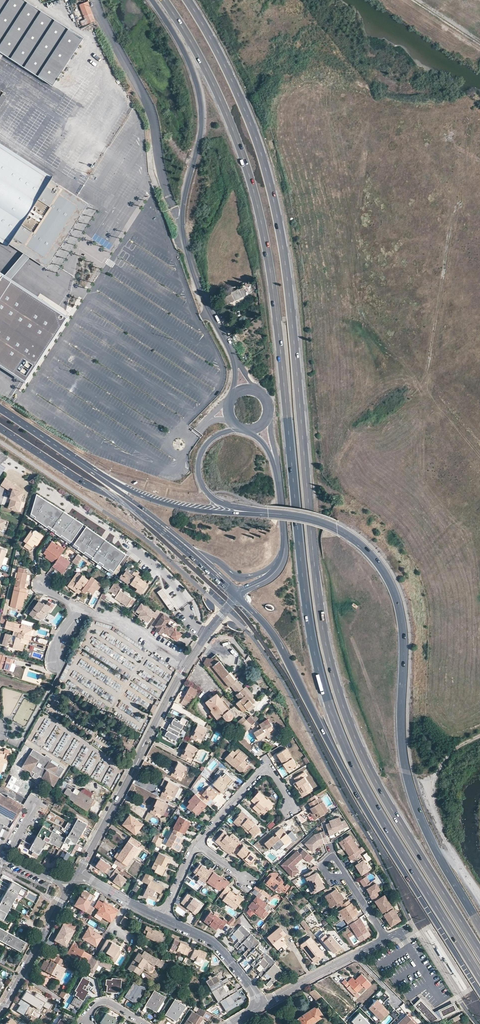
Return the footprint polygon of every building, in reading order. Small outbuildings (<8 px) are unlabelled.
[(26,0),(0,0),(0,51),(51,85),(83,37),(26,0)] [(88,1),(80,4),(85,19),(87,24),(94,22),(96,21),(88,1)] [(52,178),(0,145),(0,233),(13,241),(52,178)] [(61,183),(52,178),(13,241),(22,247),(25,241),(48,255),(80,203),(57,189),(61,183)] [(90,201),(61,183),(57,189),(80,203),(48,255),(25,241),(22,247),(50,264),(90,201)] [(26,381),(70,316),(5,275),(3,278),(0,276),(0,364),(26,381)] [(230,291),(231,293),(218,299),(221,306),(245,295),(243,287),(240,288),(238,289),(237,287),(230,291)] [(10,496),(12,496),(11,499),(9,504),(8,509),(14,511),(14,509),(17,507),(20,508),(21,503),(20,502),(23,491),(8,481),(4,487),(11,492),(10,496)] [(72,543),(83,525),(37,495),(32,516),(72,543)] [(114,573),(127,555),(87,527),(74,546),(114,573)] [(33,531),(30,529),(23,540),(26,542),(23,546),(29,550),(33,544),(37,538),(39,540),(42,535),(36,531),(35,530),(34,530),(33,531)] [(56,545),(55,547),(49,543),(43,552),(46,554),(53,560),(55,561),(60,554),(66,546),(64,544),(62,547),(57,544),(56,545)] [(81,556),(77,553),(72,561),(76,564),(81,556)] [(52,566),(62,573),(70,562),(60,554),(55,561),(52,566)] [(124,570),(119,576),(127,582),(128,580),(137,587),(135,588),(141,592),(147,583),(139,577),(142,574),(135,569),(133,571),(125,566),(123,569),(124,570)] [(14,586),(23,588),(26,573),(24,572),(25,568),(18,567),(14,586)] [(76,572),(67,585),(78,593),(79,592),(88,579),(81,574),(81,575),(76,572)] [(91,576),(88,579),(79,592),(83,594),(85,591),(87,589),(89,590),(90,592),(92,593),(95,589),(95,588),(99,582),(94,579),(94,578),(91,576)] [(116,595),(114,598),(126,606),(128,602),(131,598),(119,590),(121,586),(114,581),(109,590),(116,595)] [(16,605),(21,606),(25,588),(23,588),(14,586),(9,605),(15,607),(16,605)] [(170,610),(176,605),(162,588),(157,592),(170,610)] [(42,602),(38,600),(29,613),(33,617),(35,614),(41,618),(42,619),(48,610),(49,611),(52,607),(46,603),(42,601),(42,602)] [(158,612),(159,610),(155,608),(153,611),(140,602),(135,609),(138,611),(136,614),(146,621),(151,615),(154,617),(158,612)] [(42,619),(45,621),(50,614),(49,613),(50,611),(49,611),(48,610),(42,619)] [(166,623),(170,618),(163,613),(154,625),(156,627),(154,630),(160,634),(162,631),(168,635),(173,627),(169,625),(167,625),(166,624),(166,623)] [(18,632),(17,636),(28,639),(30,640),(31,636),(30,635),(31,629),(24,626),(23,626),(23,625),(22,624),(6,619),(4,627),(18,632)] [(28,639),(17,636),(4,632),(4,633),(1,644),(6,645),(7,641),(13,643),(12,647),(22,650),(24,643),(27,644),(28,639)] [(213,658),(214,656),(215,656),(216,657),(231,675),(235,681),(237,679),(215,653),(210,658),(213,658)] [(17,660),(0,654),(0,667),(9,670),(10,666),(11,663),(13,663),(16,664),(17,660)] [(206,657),(203,663),(224,689),(234,682),(229,676),(231,675),(216,657),(215,656),(214,656),(213,658),(210,658),(206,657)] [(183,699),(190,703),(198,689),(190,685),(183,699)] [(252,704),(254,702),(243,688),(235,695),(239,700),(235,702),(243,711),(246,708),(252,704)] [(129,691),(126,695),(131,699),(134,694),(129,691)] [(228,709),(222,702),(222,701),(216,693),(205,701),(211,710),(210,711),(216,718),(222,714),(224,717),(225,719),(227,720),(229,719),(231,718),(232,714),(231,713),(228,709)] [(147,709),(150,705),(137,696),(134,700),(147,709)] [(190,703),(183,699),(180,704),(188,708),(190,703)] [(250,717),(249,716),(246,719),(242,717),(233,725),(243,734),(254,721),(250,717)] [(45,718),(33,742),(53,752),(55,747),(52,746),(58,734),(53,731),(47,743),(41,740),(51,721),(45,718)] [(272,737),(277,734),(267,719),(259,724),(261,727),(253,732),(257,739),(265,735),(269,732),(272,737)] [(171,724),(169,729),(178,734),(184,725),(181,723),(182,722),(179,721),(178,723),(175,721),(173,725),(171,724)] [(201,739),(202,735),(205,736),(208,730),(197,725),(194,731),(195,731),(191,739),(200,743),(202,740),(201,739)] [(172,739),(175,741),(178,734),(169,729),(165,736),(170,738),(169,739),(172,741),(172,739)] [(66,732),(52,753),(58,756),(71,736),(66,732)] [(70,763),(79,741),(73,738),(64,761),(70,763)] [(245,740),(241,744),(249,750),(252,747),(245,740)] [(187,743),(184,750),(185,750),(182,757),(190,762),(192,758),(191,757),(193,754),(195,755),(198,749),(187,743)] [(80,768),(87,749),(81,746),(74,766),(80,768)] [(63,768),(58,764),(57,766),(48,760),(50,757),(45,754),(44,755),(32,748),(29,753),(30,755),(28,758),(27,757),(23,762),(21,765),(30,770),(30,769),(34,771),(31,775),(36,778),(38,774),(41,776),(40,777),(52,785),(63,768)] [(287,770),(296,765),(286,748),(276,754),(287,770)] [(1,771),(4,761),(6,762),(9,750),(4,749),(3,751),(0,750),(0,771),(1,771)] [(231,765),(232,765),(240,772),(247,764),(243,760),(246,757),(239,751),(237,754),(232,750),(227,755),(224,758),(224,759),(231,765)] [(93,751),(83,770),(89,773),(99,754),(93,751)] [(99,761),(92,777),(98,780),(105,764),(99,761)] [(182,777),(181,776),(183,773),(186,774),(189,768),(178,762),(175,768),(176,769),(172,776),(181,780),(182,777)] [(108,785),(115,769),(110,766),(102,782),(108,785)] [(224,788),(227,785),(226,784),(232,778),(223,771),(212,784),(214,786),(222,793),(225,790),(224,788)] [(304,795),(312,790),(301,773),(294,778),(296,782),(293,783),(296,788),(299,786),(304,795)] [(16,778),(10,775),(4,785),(15,792),(18,786),(13,783),(16,778)] [(234,780),(232,778),(226,784),(227,785),(224,788),(225,790),(234,780)] [(173,796),(171,795),(173,792),(176,793),(179,787),(168,781),(165,787),(166,788),(162,795),(171,799),(173,796)] [(66,802),(69,798),(87,808),(90,803),(93,798),(67,783),(58,797),(66,802)] [(222,793),(214,786),(209,791),(206,789),(199,797),(205,803),(209,800),(210,798),(213,801),(219,795),(222,793)] [(299,786),(296,788),(301,797),(304,795),(299,786)] [(259,813),(260,811),(263,808),(266,810),(273,803),(267,798),(267,799),(258,791),(250,800),(255,804),(252,807),(259,813)] [(6,796),(0,792),(0,812),(6,816),(7,814),(14,819),(23,803),(7,794),(6,796)] [(206,804),(205,803),(199,797),(194,793),(188,801),(189,802),(186,806),(190,810),(191,809),(195,813),(199,808),(201,810),(206,804)] [(307,804),(308,805),(309,804),(310,807),(309,808),(312,811),(311,812),(316,819),(325,813),(319,804),(322,802),(319,797),(307,804)] [(160,813),(161,810),(164,811),(167,805),(156,799),(153,806),(154,806),(151,813),(159,817),(161,814),(160,813)] [(206,804),(208,806),(213,810),(217,804),(213,801),(212,802),(209,800),(205,803),(206,804)] [(325,813),(328,811),(322,802),(319,804),(325,813)] [(254,825),(255,823),(242,812),(235,820),(241,826),(240,826),(250,835),(257,827),(254,825)] [(184,833),(190,821),(179,815),(172,827),(174,828),(183,833),(184,833)] [(130,816),(123,824),(135,833),(141,825),(130,816)] [(342,829),(338,817),(328,821),(329,823),(325,825),(328,836),(333,835),(332,834),(332,832),(337,831),(342,829)] [(77,818),(74,824),(83,829),(87,823),(77,818)] [(74,824),(70,830),(80,835),(83,829),(74,824)] [(53,843),(59,834),(42,825),(37,834),(46,840),(48,841),(49,841),(53,843)] [(288,841),(291,839),(281,827),(275,832),(276,833),(264,844),(268,849),(272,846),(276,850),(280,847),(280,848),(288,841)] [(183,833),(174,828),(165,844),(179,851),(182,845),(180,844),(178,843),(181,838),(183,833)] [(67,836),(66,835),(65,837),(64,836),(59,834),(53,843),(60,847),(64,849),(70,852),(80,835),(70,830),(67,836)] [(231,851),(234,847),(240,841),(231,834),(229,836),(223,831),(215,841),(220,846),(221,845),(227,850),(226,852),(229,854),(231,851)] [(323,831),(313,835),(303,844),(308,849),(313,845),(315,848),(319,844),(319,843),(322,842),(322,843),(326,842),(323,831)] [(37,834),(33,841),(42,846),(45,841),(46,840),(37,834)] [(121,850),(132,857),(138,849),(138,848),(137,848),(140,844),(130,837),(121,850)] [(359,849),(351,838),(342,843),(345,848),(344,849),(348,856),(347,857),(350,860),(352,859),(356,856),(354,853),(359,849)] [(42,846),(33,841),(32,844),(29,848),(33,850),(31,853),(36,856),(38,853),(42,846)] [(149,854),(151,852),(141,845),(140,848),(149,854)] [(250,863),(255,856),(243,845),(238,851),(234,847),(231,851),(235,855),(237,853),(243,859),(244,858),(250,863)] [(140,851),(138,849),(132,857),(135,859),(140,851)] [(114,863),(123,870),(128,863),(132,857),(121,850),(115,858),(116,859),(114,863)] [(312,857),(302,850),(298,854),(296,851),(280,865),(291,877),(296,872),(291,867),(292,866),(301,857),(307,862),(312,857)] [(63,853),(60,857),(66,861),(69,857),(63,853)] [(169,863),(171,859),(158,853),(151,868),(155,869),(154,871),(162,875),(166,867),(165,866),(167,863),(169,863)] [(369,869),(359,854),(352,859),(355,864),(354,865),(361,875),(369,869)] [(99,859),(95,866),(104,872),(107,868),(109,869),(110,866),(99,859)] [(197,881),(198,880),(199,878),(205,883),(206,881),(213,872),(214,871),(209,868),(208,870),(200,864),(195,870),(197,871),(192,878),(197,881)] [(100,878),(102,875),(94,870),(92,872),(100,878)] [(126,879),(118,874),(119,872),(115,870),(110,878),(114,880),(113,881),(121,887),(126,879)] [(320,883),(315,873),(313,874),(311,871),(303,875),(305,879),(309,884),(313,893),(323,887),(321,884),(320,885),(319,883),(320,883)] [(223,883),(218,879),(219,877),(213,872),(206,881),(218,890),(221,886),(224,888),(226,886),(229,882),(225,880),(225,881),(223,883)] [(158,892),(161,886),(151,881),(153,876),(146,873),(142,881),(148,884),(142,896),(146,898),(147,897),(148,894),(155,898),(157,899),(160,893),(158,892)] [(275,889),(279,892),(286,883),(278,877),(276,879),(269,874),(264,881),(266,882),(275,889)] [(379,889),(375,883),(374,883),(372,880),(369,882),(365,876),(359,880),(365,889),(366,889),(370,895),(369,895),(373,901),(374,901),(378,906),(382,912),(380,913),(382,915),(383,914),(387,920),(390,926),(399,920),(396,915),(396,914),(392,908),(391,906),(387,900),(386,900),(383,895),(379,898),(375,892),(379,889)] [(11,882),(7,888),(16,893),(20,887),(11,882)] [(273,891),(275,889),(266,882),(264,884),(273,891)] [(235,909),(240,902),(234,898),(236,896),(229,891),(230,889),(226,886),(224,888),(218,896),(222,899),(222,900),(235,909)] [(272,896),(261,888),(254,886),(253,888),(258,892),(265,897),(267,898),(269,900),(272,896)] [(7,888),(3,895),(13,900),(16,893),(7,888)] [(339,895),(335,889),(324,896),(328,904),(330,903),(332,906),(335,904),(337,907),(340,905),(341,905),(343,903),(341,900),(343,899),(341,895),(340,896),(339,895)] [(89,914),(93,907),(88,904),(93,897),(84,892),(83,892),(82,892),(81,892),(80,893),(74,905),(85,912),(89,914)] [(265,897),(258,892),(255,896),(256,896),(253,900),(254,901),(255,902),(250,908),(254,912),(255,911),(256,910),(262,913),(265,910),(267,912),(270,907),(266,904),(269,900),(267,898),(265,897)] [(187,893),(182,901),(187,905),(186,907),(192,911),(192,912),(195,915),(200,908),(199,907),(201,904),(187,893)] [(0,901),(0,902),(9,906),(13,900),(3,895),(0,901)] [(98,910),(95,914),(110,923),(112,919),(116,912),(106,906),(107,904),(103,901),(102,903),(97,900),(93,907),(98,910)] [(355,911),(352,906),(350,903),(350,904),(347,901),(341,905),(340,905),(342,909),(338,911),(345,922),(358,914),(355,911)] [(9,906),(0,902),(0,910),(5,913),(9,906)] [(107,904),(106,906),(116,912),(117,910),(107,904)] [(277,906),(275,909),(280,916),(285,910),(278,905),(277,906)] [(307,905),(299,911),(304,918),(312,913),(307,905)] [(223,918),(222,920),(210,911),(205,919),(210,923),(209,925),(216,930),(218,927),(220,929),(226,921),(223,918)] [(306,932),(319,923),(313,914),(300,922),(306,932)] [(127,919),(123,916),(119,923),(123,926),(127,919)] [(363,927),(360,922),(361,921),(359,918),(348,925),(357,938),(366,932),(363,927)] [(75,926),(64,920),(54,940),(64,946),(75,926)] [(344,921),(336,924),(338,929),(346,925),(344,921)] [(242,943),(250,934),(241,925),(233,934),(239,939),(233,946),(236,949),(242,943)] [(95,947),(102,937),(92,931),(93,928),(88,926),(81,938),(95,947)] [(161,942),(164,935),(145,926),(143,930),(146,931),(145,934),(152,939),(161,942)] [(285,943),(281,938),(280,937),(284,933),(279,927),(267,937),(277,949),(285,943)] [(6,944),(11,935),(4,931),(0,939),(0,941),(6,944)] [(323,931),(318,936),(333,952),(340,946),(330,935),(328,937),(323,931)] [(145,934),(144,937),(160,944),(161,942),(152,939),(145,934)] [(259,942),(250,934),(242,943),(248,948),(242,954),(245,957),(249,953),(258,944),(259,942)] [(6,944),(12,948),(17,938),(11,935),(6,944)] [(12,948),(19,952),(24,942),(17,938),(12,948)] [(320,958),(324,955),(311,938),(307,942),(309,945),(303,949),(313,961),(319,957),(320,958)] [(106,940),(100,950),(112,957),(110,960),(114,962),(118,955),(115,953),(117,950),(118,947),(106,940)] [(175,954),(176,951),(185,955),(189,946),(184,943),(183,945),(173,940),(168,951),(175,954)] [(307,942),(305,940),(300,944),(303,949),(309,945),(307,942)] [(66,953),(70,955),(69,956),(85,965),(89,958),(90,956),(77,947),(78,945),(75,943),(73,945),(71,944),(66,953)] [(258,944),(249,953),(256,958),(250,964),(253,967),(257,963),(266,953),(267,952),(258,944)] [(189,958),(198,963),(200,959),(202,960),(204,955),(196,951),(196,950),(193,948),(189,946),(185,955),(189,957),(189,958)] [(131,970),(137,974),(142,966),(146,969),(150,964),(152,965),(153,966),(154,964),(162,970),(166,964),(159,960),(159,961),(143,951),(140,955),(139,954),(137,953),(126,969),(130,972),(131,970)] [(266,953),(257,963),(263,968),(258,974),(261,977),(265,973),(274,963),(275,962),(266,953)] [(49,954),(47,958),(59,965),(62,960),(56,956),(56,957),(49,954)] [(89,958),(85,965),(88,967),(88,968),(86,970),(93,973),(97,966),(98,964),(101,966),(108,970),(110,965),(96,957),(95,956),(94,958),(92,960),(89,958)] [(65,969),(57,965),(46,959),(41,968),(45,970),(44,971),(60,978),(65,969)] [(269,987),(275,981),(282,972),(274,963),(265,973),(271,978),(266,984),(269,987)] [(150,964),(146,969),(142,966),(137,974),(138,975),(143,969),(148,972),(152,965),(150,964)] [(359,995),(357,992),(363,986),(366,989),(371,984),(361,974),(355,980),(352,977),(347,981),(344,979),(341,982),(347,987),(348,986),(355,992),(353,994),(357,998),(359,995)] [(226,978),(219,982),(214,975),(204,981),(211,992),(221,985),(227,982),(228,981),(226,978)] [(81,1001),(87,991),(81,988),(83,985),(85,986),(88,981),(81,977),(73,991),(75,992),(79,994),(77,997),(77,998),(81,1001)] [(111,990),(116,990),(117,988),(119,988),(120,979),(110,978),(110,980),(105,979),(104,985),(105,985),(105,992),(110,992),(111,990)] [(135,1003),(136,1002),(145,988),(139,986),(138,987),(132,984),(129,989),(124,997),(127,999),(128,998),(135,1003)] [(225,993),(222,986),(221,985),(211,992),(217,1003),(219,1001),(229,995),(234,992),(232,989),(225,993)] [(347,987),(346,988),(352,994),(353,994),(355,992),(348,986),(347,987)] [(42,996),(43,995),(31,989),(30,990),(26,988),(23,994),(27,997),(39,1003),(43,1005),(46,999),(42,996)] [(314,989),(309,993),(316,1000),(321,996),(314,989)] [(161,1002),(164,997),(154,991),(145,1006),(154,1012),(160,1001),(161,1002)] [(219,1001),(225,1012),(242,1002),(240,998),(233,1002),(229,995),(219,1001)] [(27,997),(25,1000),(37,1006),(39,1003),(27,997)] [(181,1012),(184,1007),(174,1000),(164,1015),(174,1021),(180,1011),(181,1012)] [(378,1000),(370,1008),(382,1020),(389,1013),(383,1008),(385,1007),(378,1000)] [(438,1018),(421,1000),(416,1005),(431,1021),(438,1018)] [(154,1012),(156,1013),(160,1007),(162,1003),(161,1002),(160,1001),(154,1012)] [(48,1011),(52,1013),(56,1004),(53,1002),(51,1006),(48,1011)] [(454,1004),(441,1010),(444,1015),(456,1009),(454,1004)] [(316,1006),(298,1018),(302,1023),(310,1023),(323,1015),(316,1006)] [(198,1023),(198,1022),(201,1018),(206,1020),(210,1014),(199,1008),(196,1013),(191,1011),(183,1023),(197,1023),(198,1023)] [(106,1013),(100,1022),(103,1023),(113,1023),(116,1020),(111,1017),(112,1016),(106,1013)] [(354,1023),(361,1023),(362,1023),(363,1023),(368,1023),(370,1023),(360,1013),(351,1021),(354,1023)] [(416,1023),(406,1014),(397,1023),(416,1023)]
